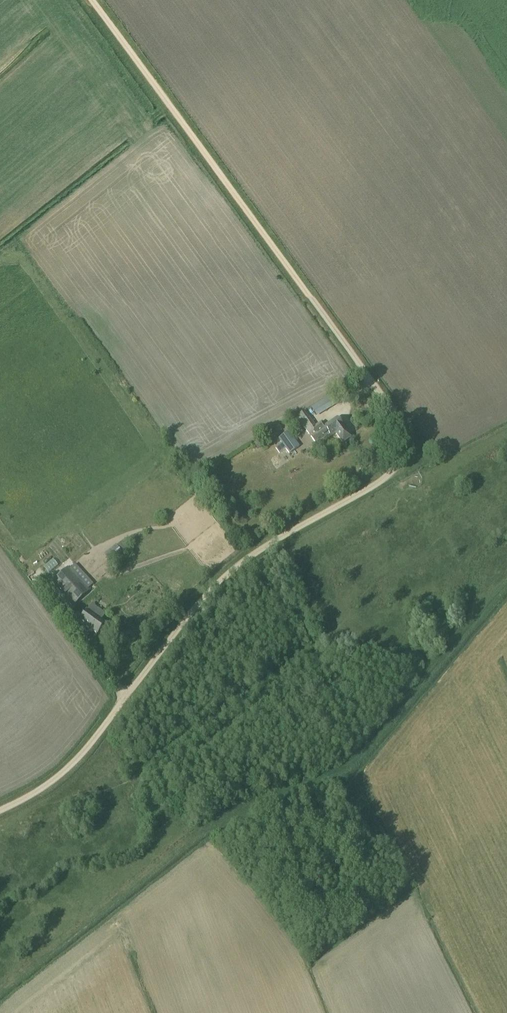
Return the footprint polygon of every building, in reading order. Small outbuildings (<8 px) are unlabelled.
[(321,411),(317,404),(310,408),(315,415),(321,411)] [(303,409),(294,415),(300,422),(308,415),(303,409)] [(301,424),(309,435),(313,432),(314,434),(310,437),(316,445),(329,435),(330,437),(335,434),(342,443),(349,438),(336,419),(324,428),(321,423),(315,428),(308,418),(301,424)] [(299,447),(288,431),(278,439),(281,444),(275,448),(279,453),(285,449),(289,454),(299,447)] [(267,445),(266,444),(265,442),(263,439),(258,442),(261,447),(261,448),(267,445)] [(111,565),(123,555),(116,546),(104,555),(111,565)] [(49,558),(40,564),(44,571),(53,566),(49,558)] [(57,588),(73,606),(89,592),(87,589),(83,585),(67,568),(52,582),(57,588)] [(30,571),(25,574),(32,586),(37,583),(30,571)] [(100,622),(105,614),(92,605),(83,618),(80,616),(77,621),(97,635),(104,625),(100,622)]
